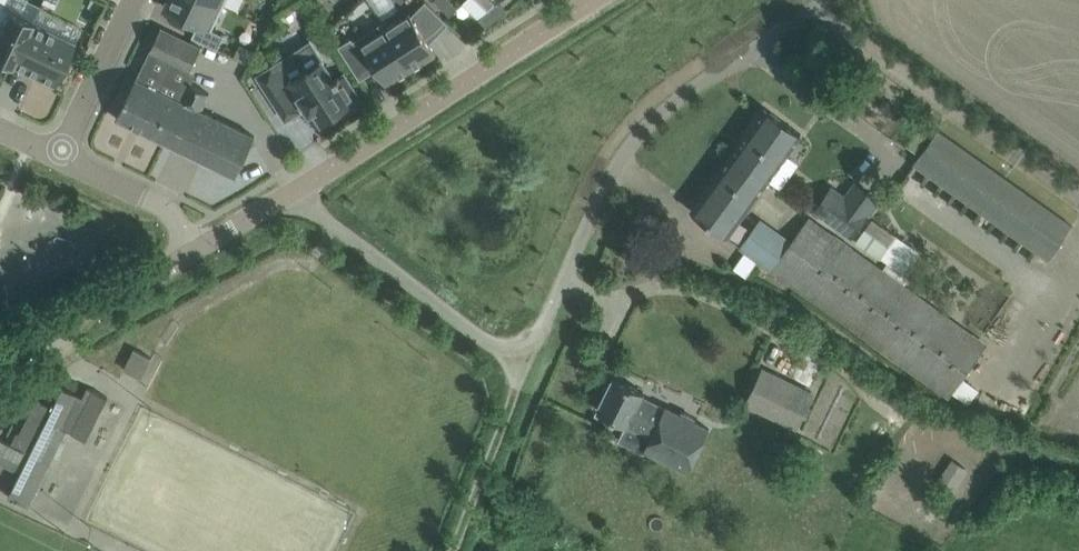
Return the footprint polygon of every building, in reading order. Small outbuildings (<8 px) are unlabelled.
[(58,0),(42,0),(41,2),(54,8),(58,0)] [(223,5),(213,0),(167,0),(164,6),(199,22),(192,36),(217,48),(224,34),(212,28),(223,5)] [(410,12),(385,27),(412,69),(436,53),(425,36),(435,31),(445,20),(425,0),(411,15),(410,12)] [(450,15),(457,7),(450,0),(434,0),(450,15)] [(488,9),(478,18),(487,26),(507,9),(498,0),(479,0),(488,9)] [(32,21),(7,9),(0,25),(0,60),(10,65),(32,21)] [(32,21),(10,65),(11,66),(12,65),(54,85),(74,43),(32,22),(33,21),(32,21)] [(149,51),(189,71),(201,47),(161,27),(149,51)] [(387,84),(412,69),(385,27),(361,43),(387,84)] [(338,45),(353,69),(366,61),(351,37),(338,45)] [(333,77),(321,59),(307,68),(306,66),(302,70),(302,71),(291,78),(282,65),(273,71),(271,67),(256,77),(283,118),(284,117),(285,118),(299,109),(296,106),(304,101),(310,110),(314,108),(322,121),(339,110),(343,110),(351,105),(352,102),(358,98),(342,74),(340,76),(338,74),(333,77)] [(235,176),(255,136),(201,110),(210,92),(189,83),(181,100),(136,78),(117,118),(235,176)] [(767,180),(801,133),(765,107),(731,154),(767,180)] [(907,119),(894,137),(917,152),(929,134),(907,119)] [(1049,258),(1072,225),(938,129),(914,163),(1049,258)] [(727,235),(767,180),(731,154),(691,209),(727,235)] [(851,235),(867,213),(831,187),(815,209),(851,235)] [(984,346),(809,218),(790,243),(759,221),(740,247),(947,397),(984,346)] [(2,299),(5,300),(9,299),(12,297),(14,294),(15,290),(14,287),(12,284),(9,282),(5,281),(1,282),(0,283),(0,298),(2,299)] [(151,356),(135,348),(134,348),(124,368),(141,377),(151,356)] [(812,393),(763,369),(747,402),(796,426),(812,393)] [(614,376),(598,409),(627,424),(627,423),(651,435),(644,448),(688,470),(709,428),(694,420),(695,418),(681,411),(680,413),(665,406),(664,408),(640,396),(643,391),(614,376)] [(107,396),(87,386),(82,396),(63,386),(53,406),(34,397),(27,409),(30,411),(20,432),(17,431),(11,442),(0,437),(0,462),(16,469),(16,468),(21,470),(9,496),(28,505),(46,469),(41,467),(45,460),(50,462),(66,429),(86,439),(107,396)] [(952,458),(939,481),(955,490),(969,467),(952,458)]
